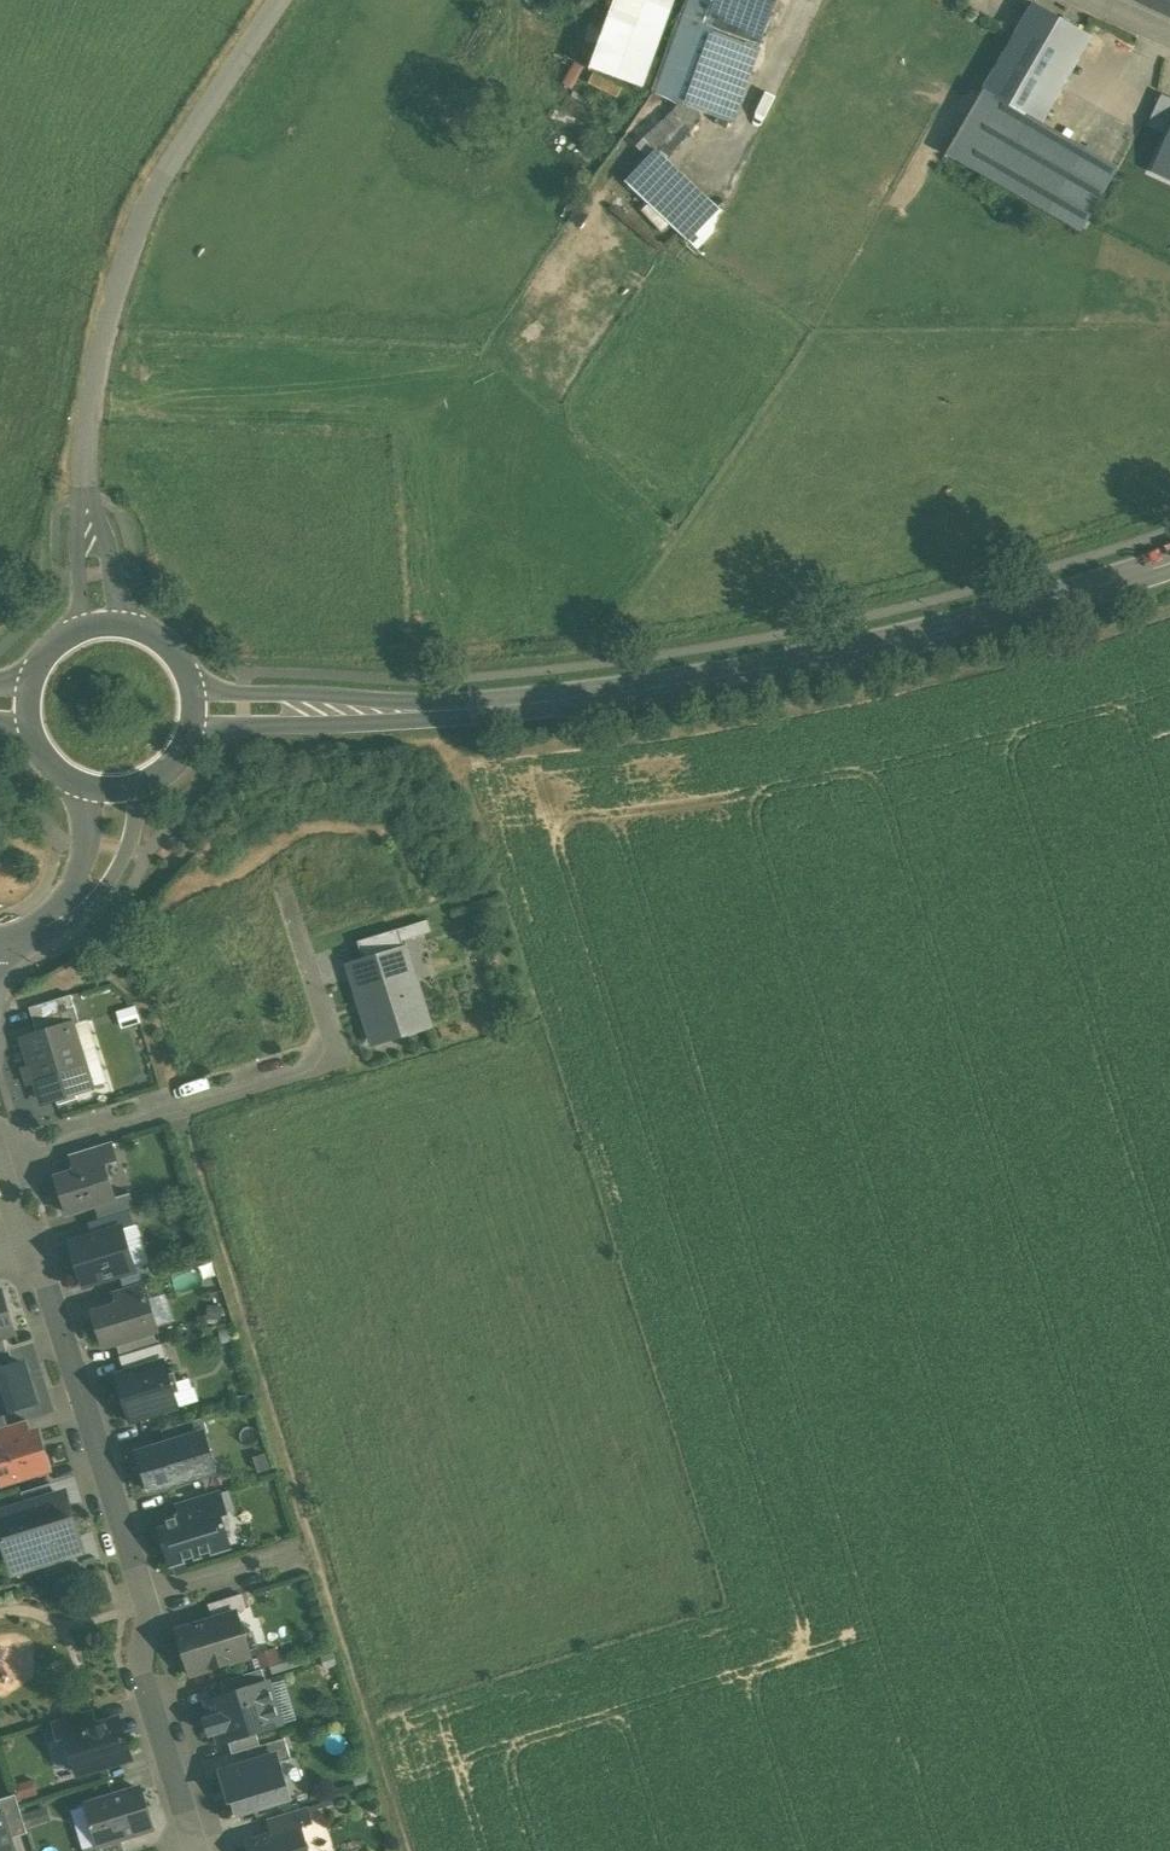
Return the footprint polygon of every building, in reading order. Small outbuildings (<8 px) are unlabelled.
[(587,69),(643,88),(673,0),(611,0),(587,69)] [(680,17),(759,47),(777,0),(687,0),(680,17)] [(1169,17),(1169,0),(1132,0),(1169,17)] [(1091,37),(1034,4),(984,90),(1043,124),(1091,37)] [(680,17),(668,52),(652,92),(682,103),(700,110),(731,122),(759,47),(680,17)] [(1162,94),(1147,126),(1169,136),(1169,98),(1162,94)] [(1111,168),(979,95),(944,157),(1076,231),(1111,168)] [(626,181),(700,245),(720,210),(667,161),(691,130),(700,110),(682,103),(636,148),(648,158),(626,181)] [(1155,171),(1169,178),(1169,136),(1155,171)] [(399,929),(358,942),(364,962),(405,949),(399,929)] [(364,962),(350,966),(372,1036),(398,1028),(400,1034),(429,1025),(416,983),(415,983),(405,949),(364,962)] [(71,995),(57,999),(62,1013),(75,1009),(71,995)] [(57,999),(30,1008),(34,1022),(62,1013),(57,999)] [(75,1009),(62,1013),(66,1027),(71,1025),(80,1023),(75,1009)] [(62,1013),(34,1022),(38,1035),(66,1027),(62,1013)] [(38,1035),(25,1040),(44,1102),(56,1098),(75,1092),(90,1087),(71,1025),(66,1027),(38,1035)] [(75,1092),(56,1098),(58,1105),(78,1099),(75,1092)] [(111,1142),(70,1155),(75,1171),(104,1163),(105,1165),(117,1161),(111,1142)] [(75,1171),(56,1177),(67,1214),(115,1199),(105,1165),(104,1163),(75,1171)] [(130,1209),(88,1222),(93,1237),(121,1228),(121,1230),(135,1225),(130,1209)] [(93,1237),(72,1243),(85,1285),(120,1274),(134,1270),(133,1268),(121,1230),(121,1228),(93,1237)] [(147,1264),(133,1268),(134,1270),(120,1274),(124,1288),(142,1283),(142,1282),(152,1279),(147,1264)] [(124,1288),(114,1291),(118,1305),(147,1297),(142,1283),(124,1288)] [(0,1292),(0,1338),(3,1337),(14,1333),(1,1292),(0,1292)] [(118,1305),(94,1313),(104,1346),(157,1330),(147,1297),(118,1305)] [(162,1344),(120,1357),(125,1372),(165,1360),(165,1361),(167,1361),(162,1344)] [(0,1353),(0,1370),(13,1366),(9,1350),(8,1350),(0,1353)] [(125,1372),(115,1375),(130,1422),(180,1407),(175,1393),(180,1392),(174,1372),(169,1374),(165,1361),(165,1360),(125,1372)] [(3,1412),(35,1402),(23,1363),(0,1370),(0,1413),(3,1412)] [(204,1418),(162,1431),(166,1445),(203,1434),(208,1432),(204,1418)] [(0,1428),(0,1445),(31,1435),(31,1434),(27,1420),(8,1426),(0,1428)] [(2,1484),(49,1469),(37,1432),(31,1434),(31,1435),(0,1445),(0,1478),(2,1484)] [(166,1445),(138,1454),(150,1491),(215,1471),(203,1434),(166,1445)] [(51,1484),(22,1493),(26,1507),(27,1507),(28,1506),(51,1498),(54,1500),(55,1497),(51,1484)] [(160,1523),(173,1563),(229,1545),(220,1515),(226,1513),(219,1490),(179,1503),(183,1515),(160,1523)] [(51,1498),(28,1506),(27,1507),(22,1517),(10,1511),(1,1528),(6,1543),(73,1522),(68,1507),(54,1500),(51,1498)] [(73,1522),(6,1543),(11,1558),(27,1567),(33,1555),(44,1560),(45,1561),(69,1554),(70,1552),(77,1537),(73,1522)] [(69,1554),(45,1561),(44,1560),(43,1561),(48,1575),(76,1566),(72,1553),(70,1552),(69,1554)] [(209,1601),(212,1613),(243,1605),(240,1593),(209,1601)] [(214,1620),(200,1624),(200,1623),(177,1630),(191,1676),(251,1657),(236,1611),(214,1618),(214,1620)] [(262,1669),(221,1682),(225,1696),(266,1683),(262,1669)] [(225,1696),(207,1701),(212,1717),(205,1719),(210,1735),(217,1733),(220,1743),(256,1731),(282,1723),(269,1682),(266,1683),(225,1696)] [(93,1709),(52,1722),(57,1740),(67,1736),(67,1735),(98,1725),(93,1709)] [(98,1725),(67,1735),(67,1736),(69,1743),(65,1750),(70,1764),(77,1768),(79,1774),(131,1758),(119,1719),(98,1725)] [(256,1731),(228,1740),(232,1754),(248,1749),(260,1745),(256,1731)] [(260,1745),(248,1749),(252,1763),(277,1755),(279,1763),(280,1763),(291,1759),(285,1738),(260,1745)] [(252,1763),(221,1772),(230,1800),(233,1799),(237,1813),(289,1797),(285,1783),(286,1783),(280,1763),(279,1763),(277,1755),(252,1763)] [(140,1789),(87,1805),(99,1844),(120,1837),(152,1827),(140,1789)] [(0,1799),(0,1814),(0,1815),(2,1815),(9,1839),(28,1833),(15,1794),(0,1799)] [(308,1806),(267,1819),(272,1835),(300,1826),(300,1828),(313,1824),(308,1806)] [(0,1815),(0,1850),(13,1850),(9,1839),(2,1815),(0,1815)] [(248,1843),(251,1850),(308,1850),(300,1828),(300,1826),(272,1835),(248,1843)] [(83,1849),(84,1850),(124,1850),(125,1850),(120,1837),(99,1844),(83,1849)]
